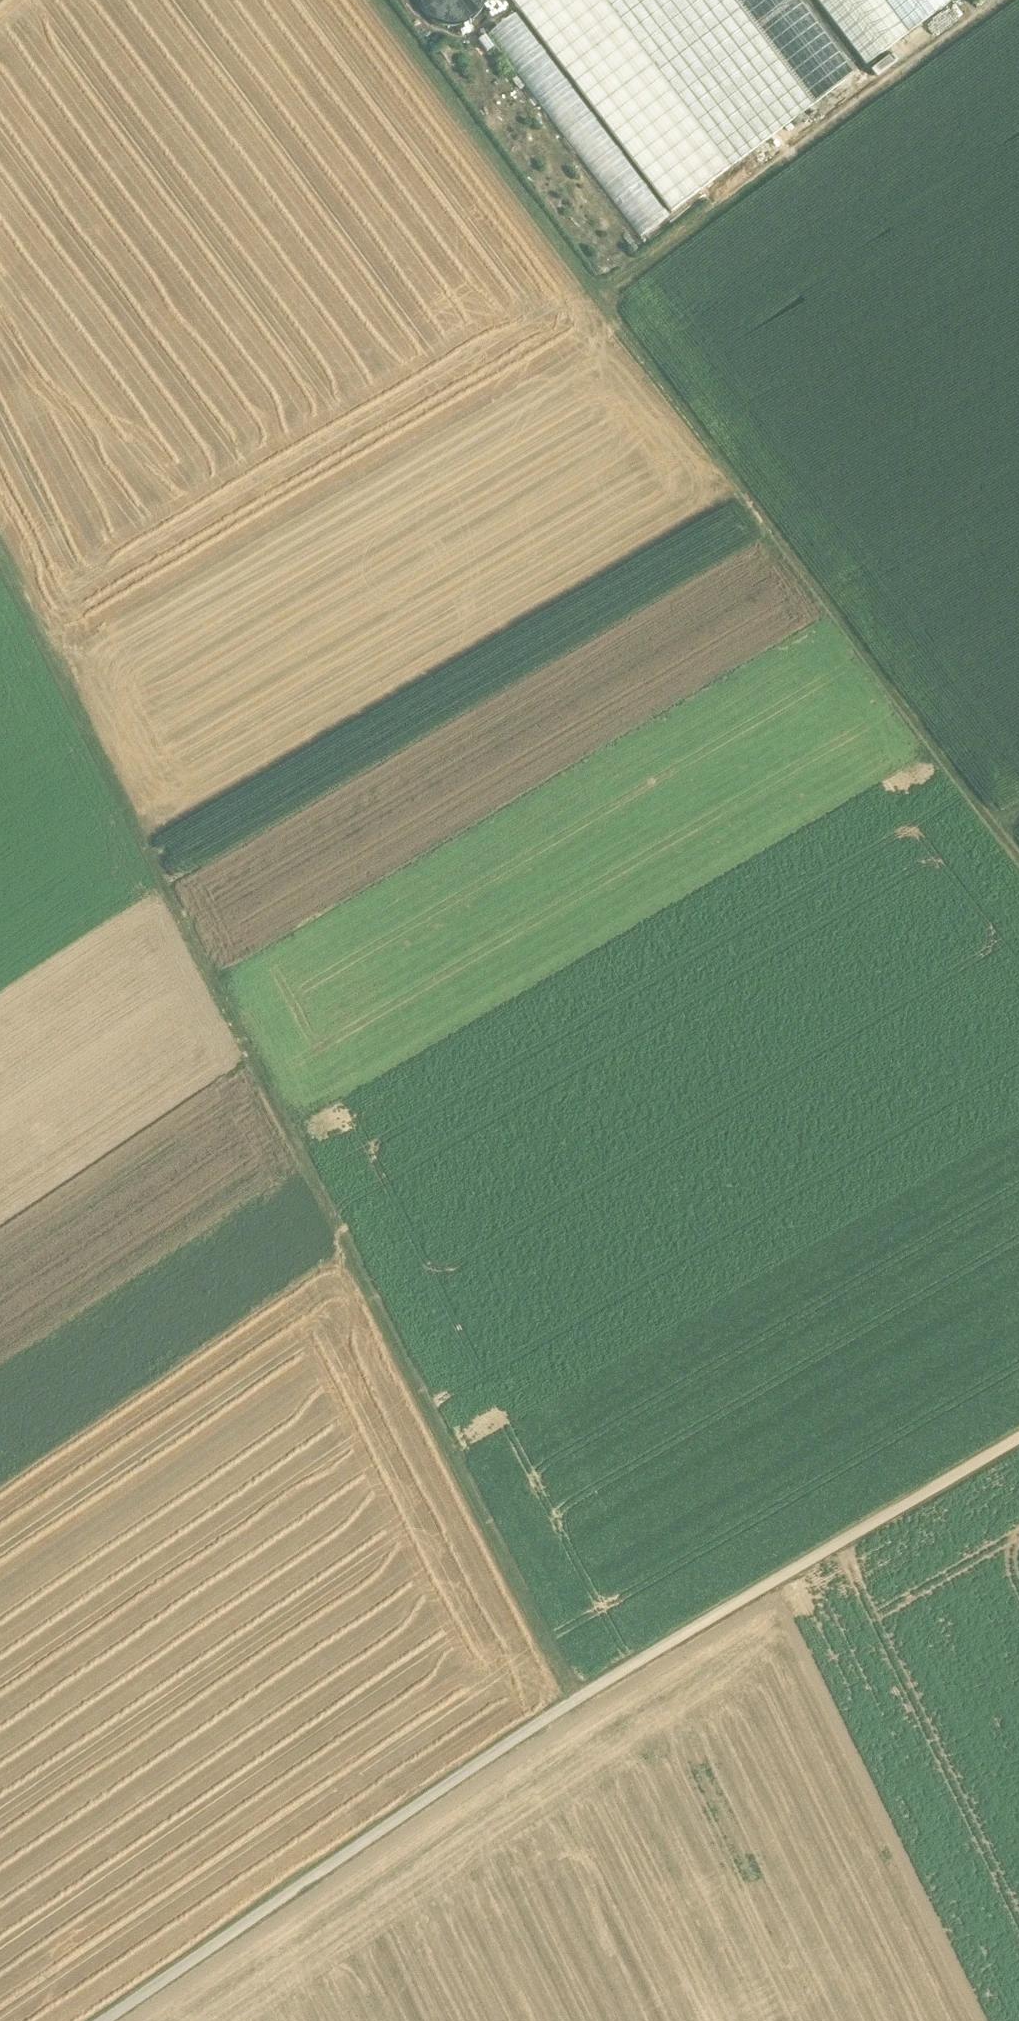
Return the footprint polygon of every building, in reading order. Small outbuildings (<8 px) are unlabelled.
[(425,16),(442,26),(462,25),(479,14),(484,0),(416,0),(425,16)] [(517,13),(670,216),(857,76),(799,0),(507,0),(517,13)] [(866,68),(953,2),(951,0),(815,0),(866,68)] [(517,13),(487,36),(640,239),(670,216),(517,13)]
